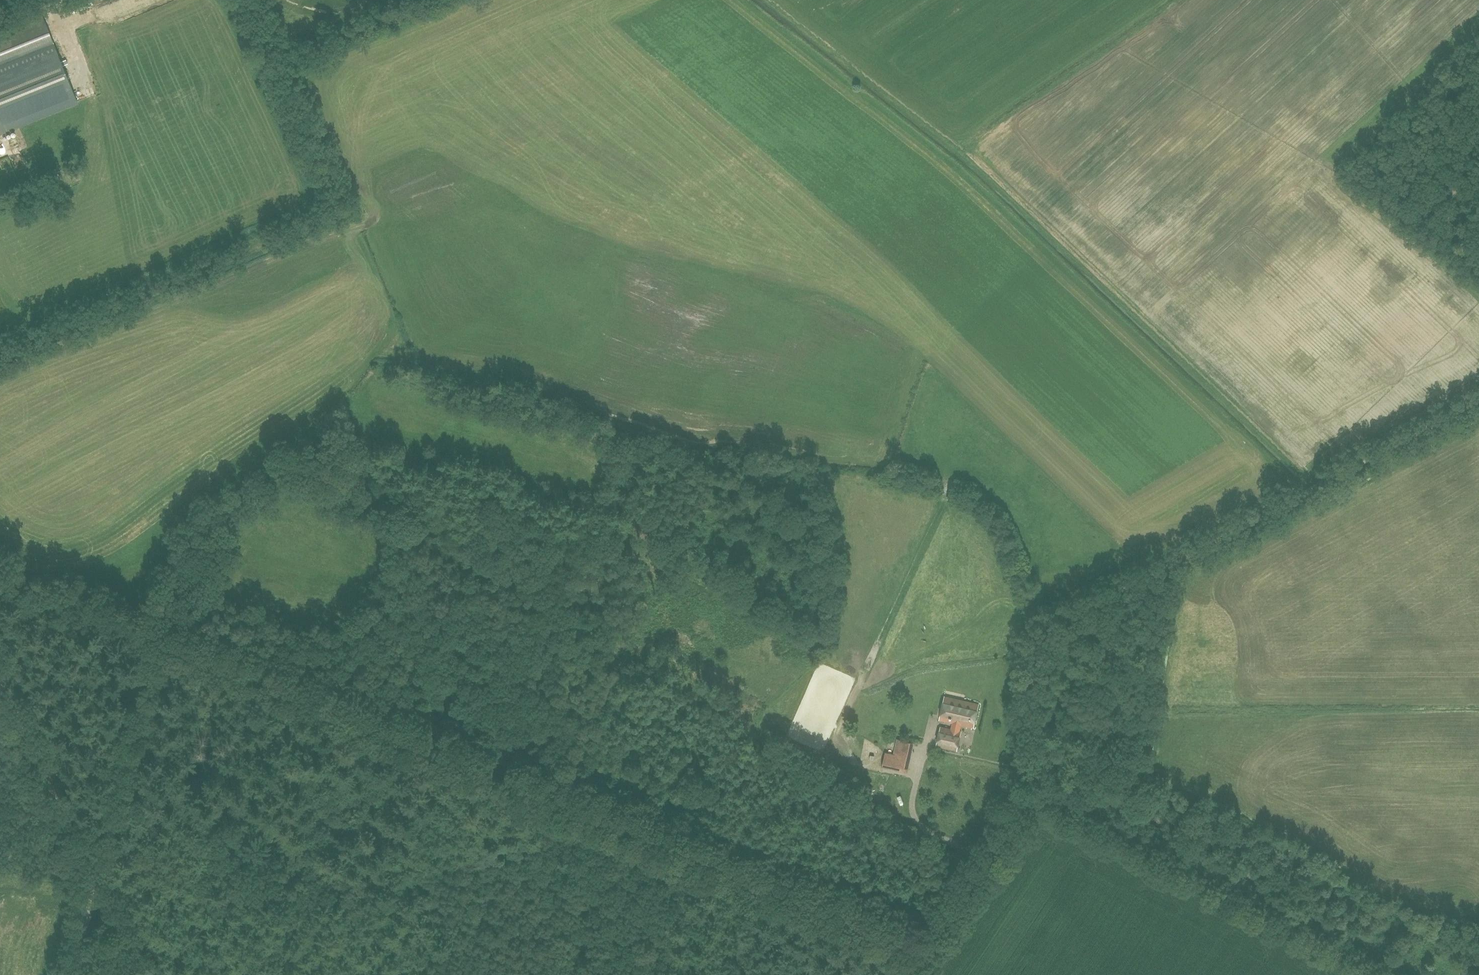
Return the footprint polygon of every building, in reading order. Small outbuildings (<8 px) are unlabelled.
[(57,53),(41,13),(0,29),(0,132),(76,101),(57,53)] [(71,24),(66,26),(69,34),(74,32),(71,24)] [(953,729),(940,726),(936,746),(957,750),(961,731),(959,731),(961,725),(973,727),(979,704),(944,696),(939,720),(955,723),(953,729)] [(914,732),(925,733),(926,719),(916,718),(914,732)] [(911,743),(921,746),(924,735),(913,732),(911,743)] [(909,762),(896,759),(896,755),(885,753),(882,766),(907,772),(909,762)]
